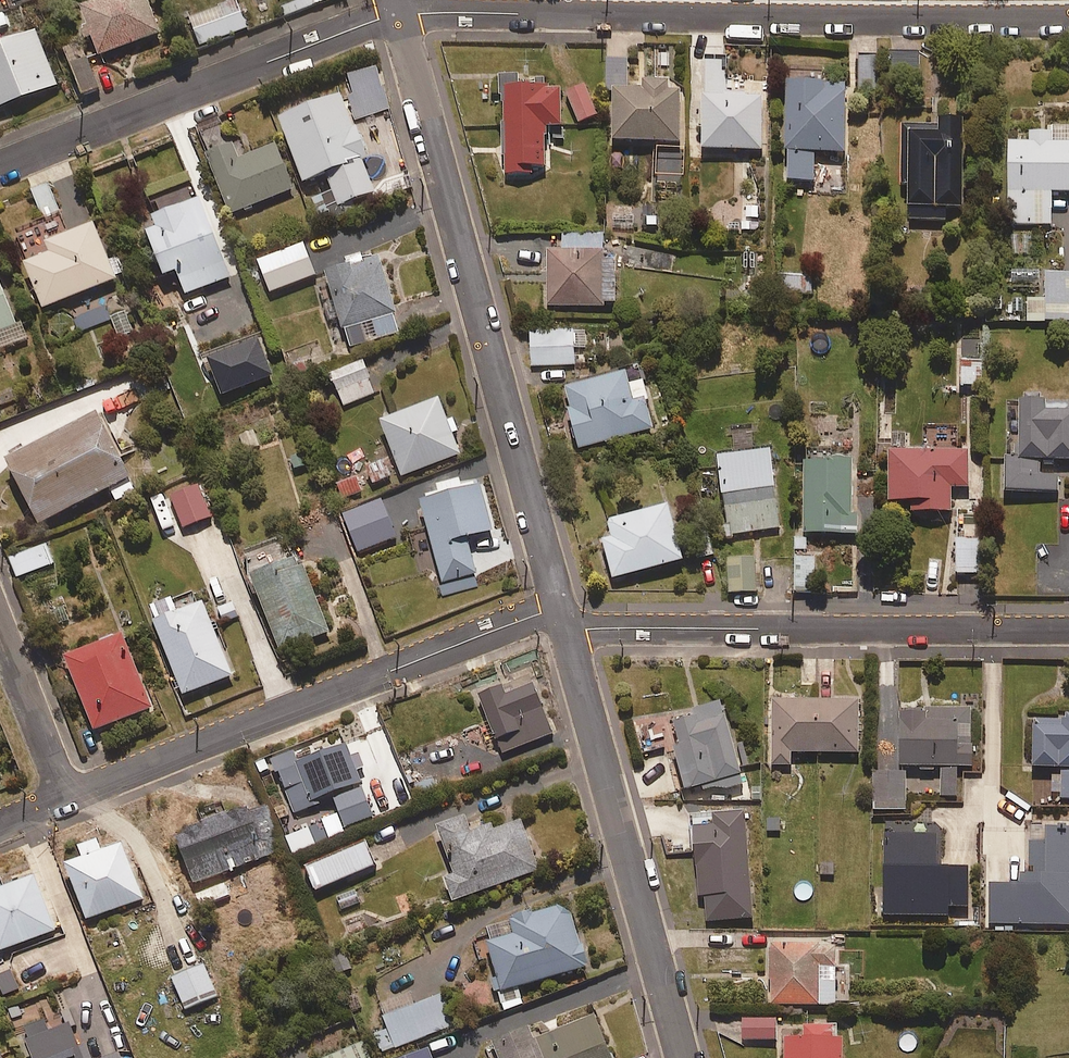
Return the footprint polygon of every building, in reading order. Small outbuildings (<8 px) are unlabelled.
[(159,32),(147,0),(95,0),(80,6),(98,55),(159,32)] [(236,0),(234,0),(189,17),(199,45),(246,28),(236,0)] [(281,7),(284,16),(325,0),(298,0),(281,7)] [(56,84),(35,29),(0,42),(0,105),(56,84)] [(98,88),(80,42),(63,49),(81,94),(98,88)] [(859,95),(879,94),(879,52),(858,52),(859,95)] [(643,80),(643,89),(628,89),(628,57),(606,57),(606,89),(613,89),(613,140),(680,141),(680,89),(668,89),(668,80),(643,80)] [(725,62),(709,62),(709,93),(702,93),(702,148),(761,148),(761,93),(725,93),(725,62)] [(358,118),(388,109),(376,66),(345,76),(358,118)] [(561,126),(560,84),(518,85),(517,73),(499,74),(499,96),(504,95),(506,174),(533,173),(532,166),(546,166),(545,126),(561,126)] [(845,150),(844,79),(785,80),(787,180),(814,179),(814,151),(845,150)] [(598,114),(583,83),(564,92),(578,123),(598,114)] [(338,204),(374,190),(362,160),(364,159),(369,157),(356,124),(352,126),(339,93),(277,117),(303,181),(325,172),(338,204)] [(964,116),(939,116),(939,125),(900,125),(901,185),(907,185),(908,219),(947,219),(947,207),(965,207),(965,206),(964,116)] [(1030,131),(1030,139),(1008,139),(1009,225),(1052,224),(1051,191),(1068,191),(1068,125),(1051,125),(1051,130),(1030,131)] [(274,143),(248,154),(240,138),(207,152),(233,214),(293,188),(274,143)] [(42,218),(35,221),(44,243),(47,251),(23,261),(43,309),(116,278),(93,222),(71,231),(52,184),(32,193),(42,218)] [(185,294),(229,277),(199,197),(141,219),(162,275),(176,270),(185,294)] [(759,229),(759,204),(741,204),(741,229),(759,229)] [(615,259),(602,259),(603,235),(562,235),(562,250),(546,250),(546,305),(615,305),(615,259)] [(270,292),(315,274),(303,243),(258,260),(270,292)] [(350,347),(399,333),(394,313),(396,313),(380,257),(325,272),(341,328),(345,327),(350,347)] [(1046,273),(1047,298),(1027,298),(1027,322),(1068,321),(1068,272),(1046,273)] [(811,295),(812,275),(775,274),(775,294),(811,295)] [(20,341),(28,338),(22,323),(14,326),(0,286),(0,348),(20,341)] [(110,317),(104,304),(74,317),(80,331),(110,317)] [(574,364),(572,329),(530,332),(532,366),(574,364)] [(341,406),(375,394),(362,360),(329,372),(341,406)] [(983,384),(983,360),(959,360),(959,384),(983,384)] [(649,400),(644,379),(641,380),(629,383),(626,371),(564,386),(578,446),(652,428),(646,401),(649,400)] [(1019,398),(1020,433),(1012,433),(1013,455),(1004,456),(1005,493),(1059,492),(1058,475),(1040,475),(1040,465),(1055,465),(1055,460),(1068,460),(1068,410),(1068,404),(1046,404),(1046,397),(1019,398)] [(402,476),(460,453),(438,398),(380,420),(402,476)] [(98,414),(5,463),(37,524),(130,475),(98,414)] [(738,449),(753,448),(752,428),(737,429),(738,449)] [(770,448),(717,455),(725,516),(731,515),(734,534),(780,528),(770,448)] [(968,450),(888,451),(888,500),(911,500),(912,512),(952,511),(952,486),(968,486),(968,450)] [(857,513),(852,513),(851,459),(804,460),(805,534),(857,533),(857,513)] [(466,537),(492,530),(479,483),(420,499),(446,594),(479,585),(466,537)] [(183,527),(210,516),(198,484),(170,495),(183,527)] [(357,552),(396,537),(381,499),(343,514),(357,552)] [(613,578),(683,559),(668,504),(608,520),(612,536),(602,539),(613,578)] [(980,573),(979,539),(956,540),(957,573),(980,573)] [(18,577),(53,563),(46,543),(11,556),(18,577)] [(329,632),(299,554),(249,574),(279,652),(329,632)] [(816,591),(816,557),(795,557),(795,591),(816,591)] [(756,592),(755,558),(728,558),(728,592),(756,592)] [(202,601),(176,612),(171,599),(148,608),(182,694),(231,675),(202,601)] [(93,730),(151,707),(122,633),(64,656),(93,730)] [(502,753),(552,733),(533,684),(505,695),(502,686),(480,695),(502,753)] [(859,752),(858,699),(771,700),(771,766),(791,765),(791,752),(859,752)] [(672,744),(683,789),(701,784),(702,790),(743,785),(723,702),(696,708),(697,715),(674,721),(679,742),(672,744)] [(970,745),(970,708),(903,708),(903,713),(900,713),(900,766),(920,766),(920,770),(933,770),(933,766),(941,766),(941,795),(956,795),(956,766),(973,766),(973,745),(970,745)] [(1063,719),(1040,720),(1040,724),(1033,724),(1034,767),(1061,767),(1061,798),(1068,798),(1068,714),(1063,714),(1063,719)] [(317,799),(360,781),(356,770),(366,766),(358,748),(348,752),(346,745),(278,772),(295,814),(319,804),(317,799)] [(906,771),(873,771),(873,810),(907,810),(906,771)] [(344,827),(372,816),(362,788),(333,799),(344,827)] [(193,883),(282,850),(267,808),(248,815),(245,806),(174,832),(193,883)] [(707,921),(752,918),(746,813),(695,816),(700,897),(705,896),(707,921)] [(467,814),(436,825),(454,873),(443,877),(453,902),(540,869),(521,819),(495,829),(492,822),(473,829),(467,814)] [(1041,831),(1041,842),(1027,842),(1027,873),(1016,873),(1016,884),(990,883),(989,923),(1068,924),(1068,831),(1041,831)] [(937,867),(937,835),(884,834),(883,915),(947,915),(947,906),(968,906),(968,867),(937,867)] [(96,840),(78,847),(81,857),(66,863),(87,919),(143,898),(122,842),(100,850),(96,840)] [(315,890),(375,865),(365,842),(305,867),(315,890)] [(54,930),(34,875),(0,888),(0,950),(54,930)] [(510,921),(514,934),(487,942),(501,990),(587,965),(569,904),(510,921)] [(836,1004),(835,944),(769,945),(770,1005),(836,1004)] [(19,989),(9,963),(0,966),(0,992),(1,995),(19,989)] [(185,1009),(217,996),(204,965),(172,979),(185,1009)] [(381,1052),(454,1025),(443,994),(384,1017),(388,1029),(374,1034),(381,1052)] [(594,1015),(533,1040),(528,1027),(492,1041),(499,1057),(612,1057),(594,1015)] [(776,1039),(776,1018),(743,1019),(743,1039),(776,1039)] [(843,1036),(833,1036),(832,1026),(803,1027),(803,1037),(784,1038),(784,1057),(844,1057),(843,1036)] [(71,1027),(27,1043),(32,1057),(83,1057),(71,1027)] [(428,1049),(405,1057),(432,1057),(428,1049)]
